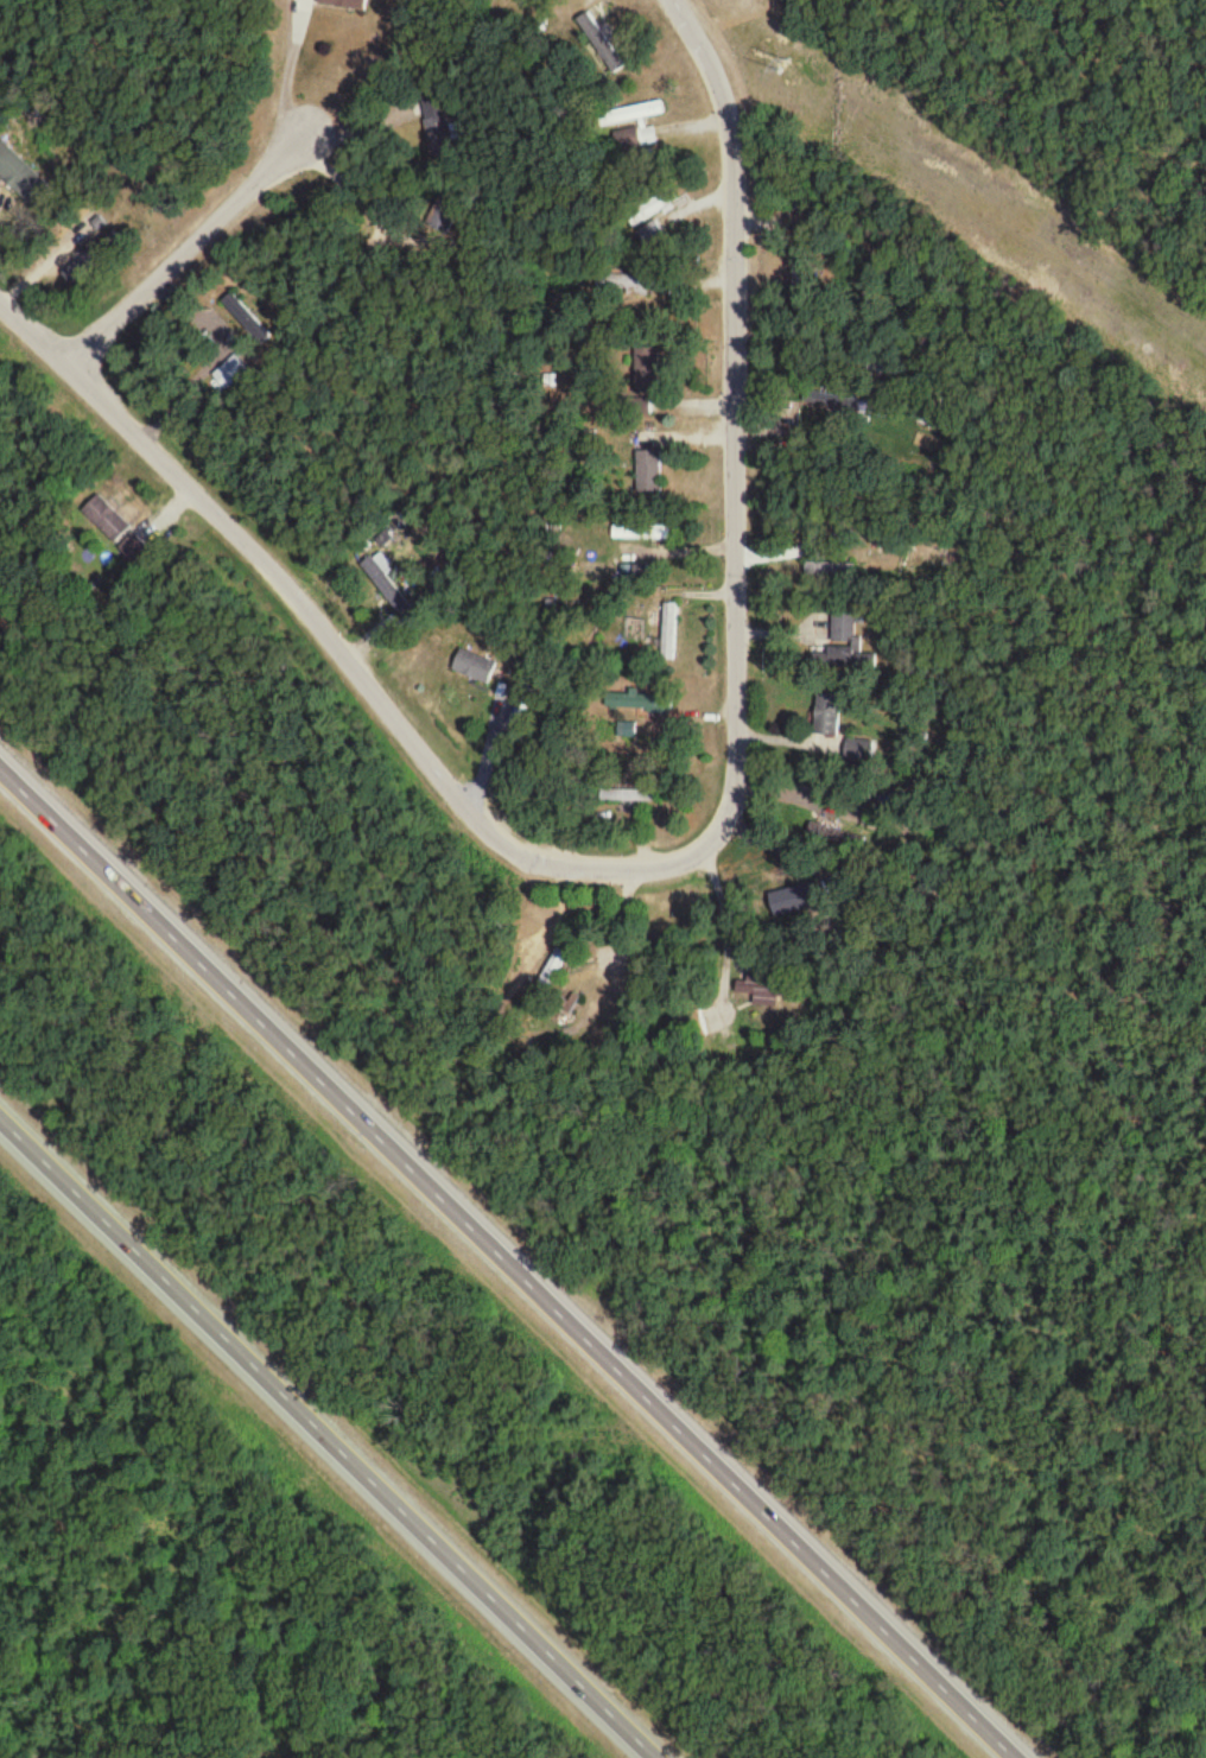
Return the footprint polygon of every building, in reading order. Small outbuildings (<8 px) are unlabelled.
[(355,0),(324,0),(347,19),(359,4),(355,0)] [(578,23),(613,76),(635,62),(600,9),(578,23)] [(599,116),(602,133),(614,131),(619,157),(659,151),(654,123),(667,120),(665,105),(599,116)] [(2,142),(0,144),(0,180),(25,205),(45,186),(2,142)] [(680,209),(675,195),(628,213),(634,227),(680,209)] [(669,240),(658,223),(639,235),(650,253),(669,240)] [(650,297),(650,278),(600,278),(600,297),(650,297)] [(265,350),(276,340),(231,295),(220,306),(265,350)] [(636,387),(658,387),(658,362),(636,362),(636,387)] [(805,417),(862,417),(862,398),(805,398),(805,417)] [(649,417),(649,400),(623,400),(623,417),(649,417)] [(637,496),(659,496),(659,453),(637,453),(637,496)] [(128,528),(97,497),(82,513),(112,544),(128,528)] [(360,567),(387,602),(397,594),(370,560),(360,567)] [(650,629),(662,629),(662,663),(678,663),(678,606),(663,606),(663,615),(650,615),(650,629)] [(856,617),(833,617),(833,645),(856,645),(856,617)] [(450,672),(486,688),(496,666),(460,650),(450,672)] [(838,739),(840,698),(817,696),(814,737),(838,739)] [(659,697),(606,697),(606,710),(659,710),(659,697)] [(847,763),(878,763),(878,744),(847,744),(847,763)] [(655,791),(600,791),(600,804),(655,804),(655,791)] [(873,841),(812,824),(808,841),(869,858),(873,841)] [(803,921),(815,919),(808,886),(796,889),(803,921)] [(538,990),(550,995),(570,951),(558,946),(538,990)] [(755,999),(754,1006),(785,1010),(789,985),(737,978),(734,996),(755,999)]
